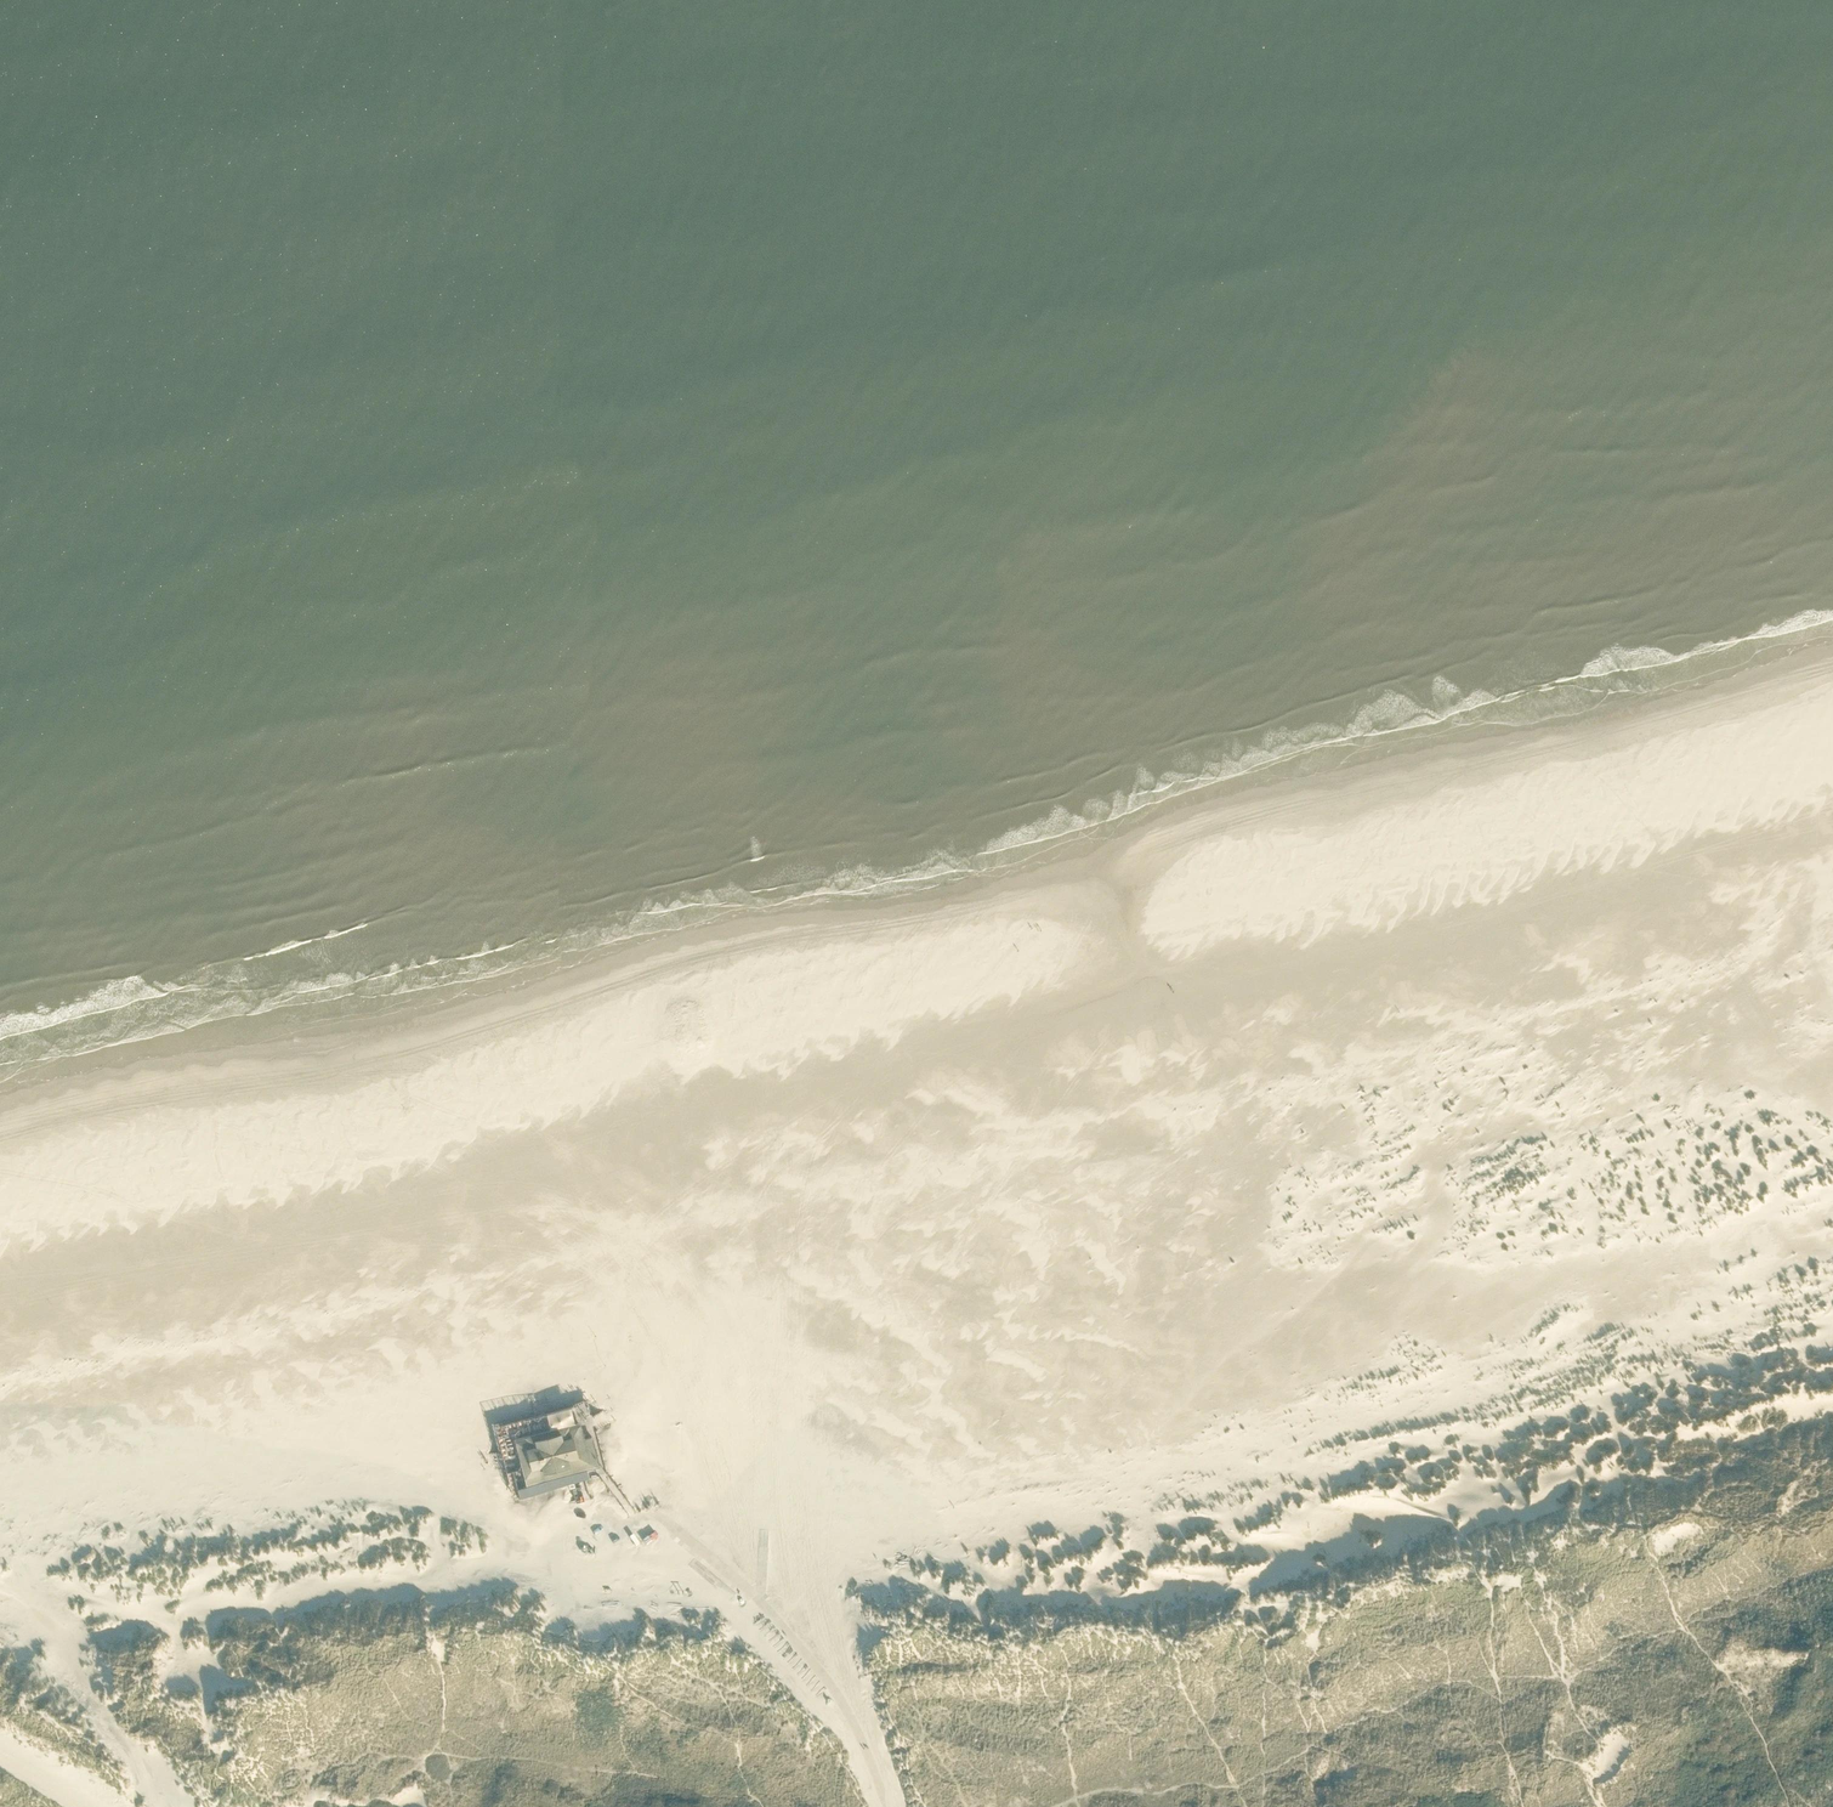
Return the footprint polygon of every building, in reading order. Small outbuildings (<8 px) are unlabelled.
[(588,1402),(571,1406),(575,1421),(580,1420),(585,1436),(592,1435),(600,1464),(587,1468),(589,1478),(602,1475),(607,1473),(588,1402)] [(515,1437),(575,1421),(571,1406),(496,1424),(513,1498),(589,1478),(587,1468),(527,1484),(515,1437)] [(575,1421),(515,1437),(527,1484),(587,1468),(600,1464),(592,1435),(585,1436),(580,1420),(575,1421)]
